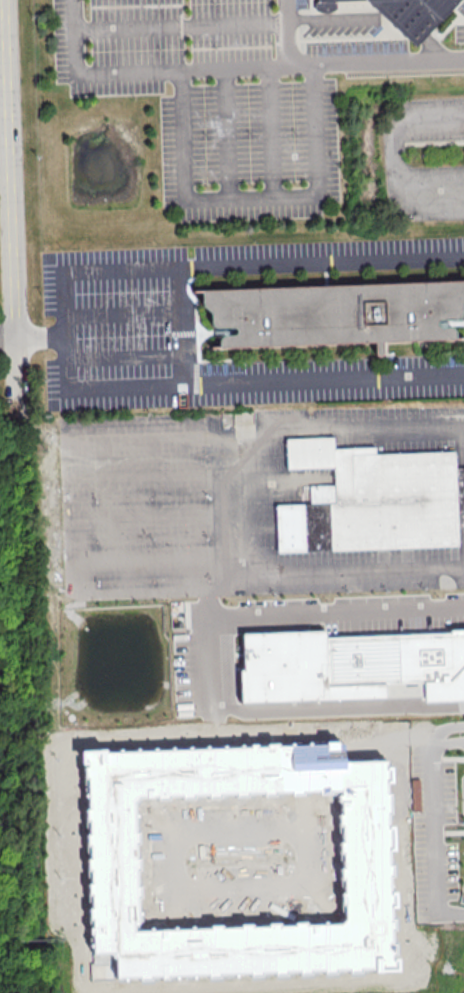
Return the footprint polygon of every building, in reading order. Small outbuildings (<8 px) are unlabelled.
[(382,16),(414,45),(423,36),(438,19),(456,0),(365,0),(382,16)] [(200,302),(202,305),(207,310),(209,312),(209,322),(211,326),(216,327),(231,326),(234,328),(235,330),(234,333),(232,334),(223,335),(220,336),(218,339),(217,342),(217,347),(373,341),(374,352),(375,355),(378,355),(380,354),(381,352),(381,341),(454,338),(454,332),(452,329),(450,327),(439,327),(436,325),(435,323),(437,320),(439,319),(455,319),(458,317),(460,313),(460,306),(461,302),(463,298),(463,280),(200,290),(200,302)] [(454,467),(453,450),(374,453),(374,446),(333,448),(332,436),(285,438),(286,468),(333,466),(334,484),(309,485),(310,503),(275,505),(277,553),(457,545),(457,531),(463,531),(463,467),(454,467)] [(246,672),(241,672),(242,703),(425,696),(426,704),(463,703),(463,631),(452,631),(452,634),(327,638),(326,632),(244,635),(246,672)] [(83,754),(90,963),(113,961),(113,987),(395,975),(387,768),(348,768),(347,745),(83,754)]
